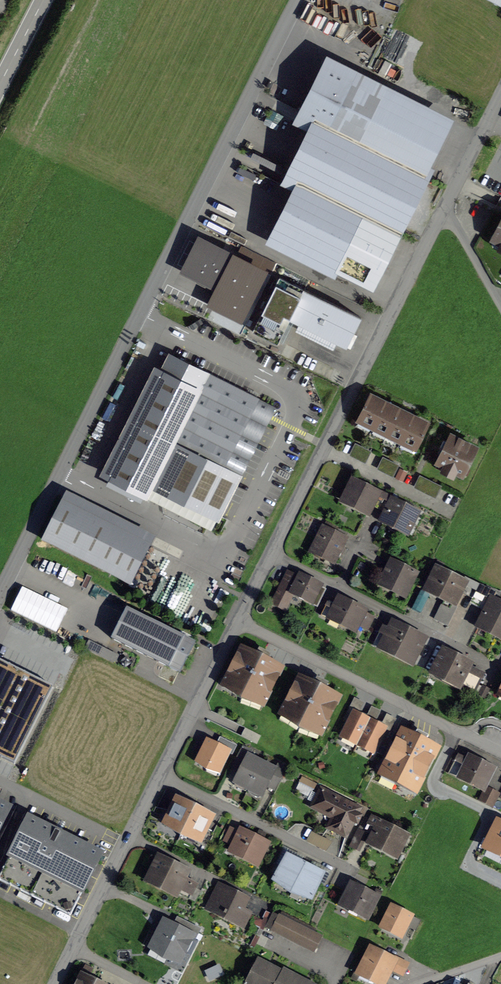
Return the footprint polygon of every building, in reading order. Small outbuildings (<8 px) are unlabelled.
[(250,0),(239,0),(234,13),(243,17),(250,0)] [(190,37),(205,40),(207,26),(193,24),(190,37)] [(318,121),(424,174),(425,174),(420,172),(444,125),(327,66),(304,114),(318,121)] [(184,132),(193,114),(183,109),(174,127),(184,132)] [(290,177),(302,183),(396,230),(424,174),(318,121),(290,177)] [(369,284),(396,230),(302,183),(275,237),(369,284)] [(220,288),(235,257),(200,239),(184,271),(220,288)] [(251,255),(249,261),(259,264),(258,269),(271,272),(274,260),(251,255)] [(304,289),(289,319),(346,347),(361,317),(304,289)] [(239,476),(273,408),(171,356),(110,476),(145,493),(149,485),(200,511),(222,468),(239,476)] [(356,427),(370,434),(385,402),(371,395),(356,427)] [(370,434),(383,441),(399,409),(385,402),(370,434)] [(383,441),(397,447),(413,416),(399,409),(383,441)] [(427,423),(413,416),(397,447),(411,454),(427,423)] [(444,449),(438,462),(466,476),(470,468),(466,467),(476,447),(451,435),(447,442),(444,441),(440,447),(444,449)] [(372,504),(380,508),(386,495),(378,491),(377,493),(354,482),(344,501),(368,513),(372,504)] [(395,499),(386,495),(380,508),(388,512),(383,520),(407,532),(413,520),(416,521),(420,515),(393,502),(395,499)] [(148,545),(64,503),(45,541),(129,584),(148,545)] [(323,528),(312,550),(335,561),(346,539),(323,528)] [(393,563),(383,583),(404,594),(414,574),(393,563)] [(459,591),(473,598),(479,586),(457,575),(456,578),(438,569),(428,590),(454,602),(459,591)] [(312,601),(319,586),(300,577),(299,579),(288,573),(273,603),(285,609),(294,592),(312,601)] [(479,586),(473,598),(471,602),(486,610),(480,623),(489,627),(488,630),(500,636),(500,604),(492,600),(495,594),(479,586)] [(21,588),(11,612),(58,632),(68,608),(21,588)] [(328,604),(321,616),(330,620),(331,617),(355,629),(357,625),(367,630),(374,617),(364,612),(364,611),(340,599),(335,607),(328,604)] [(195,643),(126,609),(111,639),(180,673),(195,643)] [(382,627),(375,643),(382,647),(411,662),(423,638),(394,623),(390,631),(382,627)] [(90,641),(86,648),(115,664),(119,657),(90,641)] [(264,703),(280,670),(266,662),(270,655),(259,650),(256,657),(242,650),(225,683),(264,703)] [(444,650),(432,673),(459,686),(461,683),(474,690),(482,675),(468,668),(471,664),(444,650)] [(14,764),(53,687),(0,660),(0,757),(14,764)] [(322,732),(338,698),(324,691),(328,684),(317,679),(313,686),(299,679),(283,712),(322,732)] [(377,722),(382,712),(371,707),(366,717),(377,722)] [(342,735),(358,743),(369,721),(353,713),(342,735)] [(394,729),(397,718),(386,715),(383,726),(394,729)] [(385,729),(369,721),(358,743),(374,751),(385,729)] [(382,773),(416,790),(437,750),(402,733),(382,773)] [(218,769),(227,752),(232,754),(236,746),(220,738),(216,746),(208,742),(198,762),(208,767),(210,765),(218,769)] [(235,782),(248,789),(261,763),(248,756),(250,752),(242,747),(235,761),(243,765),(235,782)] [(488,767),(490,763),(473,755),(468,763),(457,757),(449,774),(481,790),(492,769),(488,767)] [(275,769),(261,763),(248,789),(262,796),(270,779),(279,783),(285,769),(277,765),(275,769)] [(309,797),(308,800),(335,814),(329,828),(345,836),(359,809),(321,790),(318,795),(312,792),(316,784),(302,777),(296,790),(309,797)] [(486,787),(479,800),(493,807),(499,794),(486,787)] [(177,800),(166,823),(183,831),(194,809),(177,800)] [(0,803),(0,827),(9,808),(0,803)] [(194,809),(183,831),(200,840),(211,817),(194,809)] [(376,834),(371,842),(396,855),(405,836),(381,824),(382,821),(372,816),(366,829),(376,834)] [(31,896),(62,834),(29,818),(0,874),(0,880),(2,881),(31,896)] [(498,822),(487,845),(500,851),(500,823),(498,822)] [(234,845),(232,848),(243,853),(241,856),(257,863),(266,844),(246,834),(245,836),(230,829),(225,840),(234,845)] [(358,832),(351,845),(358,848),(365,835),(358,832)] [(101,854),(62,834),(31,896),(70,915),(101,854)] [(275,880),(293,889),(305,865),(287,856),(275,880)] [(160,859),(150,879),(188,898),(195,886),(182,879),(186,872),(160,859)] [(323,874),(305,865),(293,889),(311,898),(323,874)] [(351,884),(341,905),(367,918),(377,897),(351,884)] [(212,900),(219,904),(216,910),(236,920),(246,900),(218,886),(212,900)] [(417,926),(420,921),(392,908),(383,925),(401,934),(408,921),(417,926)] [(273,931),(279,934),(287,919),(279,916),(272,931),(273,931)] [(293,923),(287,919),(279,934),(286,937),(293,923)] [(178,962),(191,936),(164,922),(153,945),(163,950),(168,957),(178,962)] [(286,937),(293,941),(300,926),(293,923),(286,937)] [(293,941),(299,944),(307,929),(300,926),(293,941)] [(313,933),(307,929),(299,944),(306,947),(313,933)] [(321,937),(313,933),(306,947),(314,952),(321,937)] [(371,950),(360,972),(382,983),(394,961),(371,950)] [(269,967),(257,960),(257,959),(245,983),(260,983),(269,967)] [(221,965),(205,971),(209,981),(224,976),(221,965)] [(269,967),(260,983),(276,983),(281,973),(269,967)] [(281,973),(276,983),(291,983),(295,977),(283,971),(283,970),(281,973)]
